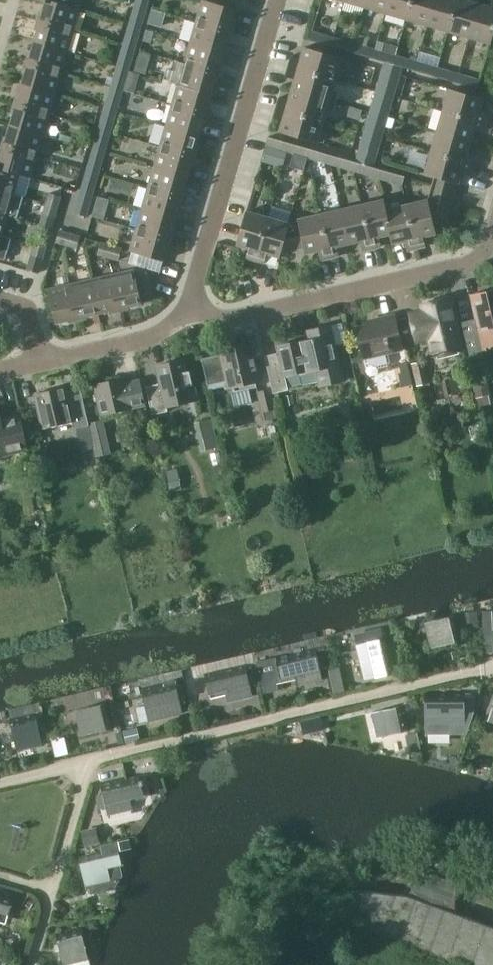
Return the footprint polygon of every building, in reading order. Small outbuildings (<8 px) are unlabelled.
[(47,3),(47,2),(69,9),(69,7),(71,0),(36,0),(47,3)] [(236,9),(205,0),(203,0),(197,20),(230,30),(236,9)] [(390,0),(367,0),(365,7),(386,13),(390,0)] [(412,0),(390,0),(386,13),(407,19),(412,0)] [(435,0),(412,0),(407,19),(428,25),(435,0)] [(457,0),(435,0),(428,25),(448,31),(457,0)] [(479,4),(467,0),(457,0),(448,31),(469,37),(479,4)] [(492,36),(492,0),(491,7),(479,4),(469,37),(491,43),(492,36)] [(81,10),(69,7),(69,9),(47,2),(47,3),(41,23),(74,33),(81,10)] [(145,18),(148,7),(136,4),(133,14),(145,18)] [(164,24),(166,9),(151,6),(149,21),(164,24)] [(142,28),(145,18),(133,14),(130,25),(142,28)] [(224,51),(230,30),(197,20),(191,41),(224,51)] [(74,33),(41,23),(35,43),(68,53),(74,33)] [(139,39),(142,28),(130,25),(127,35),(139,39)] [(327,35),(312,31),(310,39),(325,44),(327,35)] [(358,34),(356,44),(367,47),(369,37),(358,34)] [(136,49),(139,39),(127,35),(124,46),(136,49)] [(352,52),(354,43),(340,39),(338,48),(352,52)] [(218,72),(224,51),(191,41),(185,62),(218,72)] [(68,53),(35,43),(29,64),(62,74),(68,53)] [(356,44),(354,43),(352,52),(366,56),(369,48),(367,47),(356,44)] [(133,59),(136,49),(124,46),(121,56),(133,59)] [(136,68),(148,71),(153,51),(142,47),(136,68)] [(343,58),(305,47),(301,58),(292,55),(289,65),(336,79),(343,58)] [(394,64),(396,56),(382,51),(380,60),(385,62),(394,64)] [(130,70),(133,59),(121,56),(118,67),(130,70)] [(410,60),(396,56),(394,64),(402,67),(408,68),(410,60)] [(218,72),(185,62),(175,59),(169,80),(179,83),(212,93),(218,72)] [(402,67),(394,64),(385,62),(381,74),(398,79),(402,67)] [(62,74),(29,64),(23,85),(56,94),(62,74)] [(435,76),(438,68),(424,64),(421,72),(435,76)] [(336,79),(289,65),(286,76),(295,79),(292,89),(330,100),(336,79)] [(126,80),(130,70),(118,67),(115,77),(126,80)] [(452,72),(438,68),(435,76),(449,80),(452,72)] [(395,92),(398,79),(381,74),(378,87),(395,92)] [(478,89),(480,80),(465,76),(463,84),(478,89)] [(123,91),(126,80),(115,77),(112,88),(123,91)] [(206,114),(212,93),(179,83),(172,104),(206,114)] [(56,94),(23,85),(17,105),(50,115),(56,94)] [(391,104),(395,92),(378,87),(374,99),(391,104)] [(120,101),(123,91),(112,88),(109,98),(120,101)] [(169,100),(133,89),(128,104),(163,116),(169,100)] [(330,100),(292,89),(289,99),(280,97),(277,107),(324,121),(330,100)] [(479,111),(483,99),(450,89),(443,110),(486,123),(489,114),(479,111)] [(117,112),(120,101),(109,98),(106,108),(117,112)] [(387,117),(391,104),(374,99),(371,112),(387,117)] [(200,135),(206,114),(172,104),(166,125),(200,135)] [(50,115),(17,105),(11,126),(44,136),(50,115)] [(324,121),(277,107),(274,117),(283,120),(280,131),(318,142),(324,121)] [(114,122),(117,112),(106,108),(103,119),(114,122)] [(484,132),(486,123),(443,110),(437,131),(471,141),(474,129),(484,132)] [(385,126),(387,117),(371,112),(367,124),(384,129),(385,126)] [(387,117),(385,126),(392,128),(395,119),(387,117)] [(194,156),(200,135),(166,125),(166,127),(137,118),(133,131),(156,138),(158,132),(164,134),(160,146),(194,156)] [(111,132),(114,122),(103,119),(99,129),(111,132)] [(380,141),(384,129),(367,124),(363,137),(380,141)] [(44,136),(11,126),(5,146),(38,156),(44,136)] [(111,132),(99,129),(96,140),(108,143),(111,132)] [(468,153),(471,141),(437,131),(431,152),(475,164),(477,155),(468,153)] [(281,149),(283,141),(268,136),(266,144),(281,149)] [(377,154),(380,141),(363,137),(360,149),(377,154)] [(105,153),(108,143),(96,140),(93,150),(105,153)] [(309,157),(312,149),(297,144),(294,153),(309,157)] [(0,163),(0,168),(20,174),(20,175),(31,178),(38,156),(5,146),(0,163)] [(188,177),(194,156),(160,146),(154,167),(188,177)] [(412,147),(409,160),(426,164),(429,152),(412,147)] [(325,162),(327,153),(312,149),(309,157),(325,162)] [(373,167),(377,154),(360,149),(356,162),(358,162),(373,167)] [(102,164),(105,153),(93,150),(90,161),(102,164)] [(472,173),(475,164),(431,152),(425,173),(459,183),(462,170),(472,173)] [(355,171),(358,162),(356,162),(341,157),(338,166),(355,171)] [(99,174),(102,164),(90,161),(87,171),(99,174)] [(372,176),(375,167),(373,167),(358,162),(355,171),(372,176)] [(182,198),(188,177),(154,167),(148,188),(182,198)] [(14,194),(20,175),(20,174),(0,168),(0,190),(14,194)] [(96,185),(99,174),(87,171),(84,181),(96,185)] [(403,184),(405,176),(388,171),(386,180),(403,184)] [(93,195),(96,185),(84,181),(81,192),(93,195)] [(447,221),(455,191),(432,184),(427,200),(407,204),(417,248),(426,246),(424,236),(436,233),(434,224),(447,221)] [(176,219),(182,198),(148,188),(142,209),(176,219)] [(0,190),(0,212),(8,215),(14,194),(0,190)] [(90,206),(93,195),(81,192),(78,202),(90,206)] [(58,207),(61,196),(49,193),(46,204),(58,207)] [(105,217),(111,197),(99,194),(93,213),(105,217)] [(385,209),(386,209),(384,199),(362,204),(372,248),(381,246),(379,236),(390,234),(391,234),(385,209)] [(86,216),(90,206),(78,202),(75,213),(86,216)] [(55,217),(58,207),(46,204),(43,214),(55,217)] [(372,248),(362,204),(341,209),(349,243),(361,241),(363,250),(372,248)] [(417,248),(407,204),(386,209),(385,209),(391,234),(390,234),(392,244),(405,241),(407,250),(417,248)] [(170,239),(176,219),(142,209),(136,230),(170,239)] [(349,243),(341,209),(320,214),(330,258),(339,256),(337,246),(349,243)] [(256,260),(268,217),(247,211),(237,244),(249,248),(247,257),(256,260)] [(0,212),(0,235),(2,235),(8,215),(0,212)] [(43,214),(40,224),(48,226),(52,227),(55,217),(43,214)] [(330,258),(320,214),(298,219),(298,220),(289,222),(289,223),(281,252),(282,252),(305,247),(306,253),(319,250),(321,260),(330,258)] [(281,252),(289,223),(268,217),(256,260),(265,263),(268,253),(280,257),(282,252),(281,252)] [(40,224),(37,234),(49,238),(52,227),(48,226),(40,224)] [(164,260),(170,239),(136,230),(130,251),(155,258),(164,260)] [(67,245),(70,234),(59,231),(56,242),(67,245)] [(46,248),(49,238),(37,234),(34,245),(46,248)] [(81,237),(70,234),(67,245),(77,248),(81,237)] [(109,257),(112,245),(101,242),(98,254),(109,257)] [(43,259),(46,248),(34,245),(31,255),(43,259)] [(122,248),(112,245),(109,257),(119,260),(122,248)] [(31,255),(28,268),(39,272),(43,259),(31,255)] [(155,258),(151,269),(160,272),(163,263),(164,260),(155,258)] [(135,269),(113,274),(121,308),(142,303),(135,269)] [(99,313),(121,308),(113,274),(91,279),(99,313)] [(78,318),(99,313),(91,279),(70,284),(78,318)] [(56,323),(78,318),(70,284),(48,289),(56,323)] [(477,319),(463,322),(472,361),(489,357),(487,348),(492,346),(492,290),(487,292),(486,290),(476,292),(477,294),(471,295),(477,319)] [(461,349),(458,337),(449,298),(423,304),(424,310),(410,313),(417,341),(430,337),(434,355),(461,349)] [(391,362),(389,353),(402,350),(394,315),(373,320),(374,322),(372,325),(371,324),(357,327),(365,359),(366,358),(368,368),(371,370),(390,365),(391,362)] [(285,376),(301,373),(319,369),(322,384),(321,384),(321,385),(344,380),(331,325),(308,330),(310,340),(304,341),(304,340),(302,340),(303,342),(279,347),(279,346),(278,346),(279,354),(266,357),(275,392),(288,389),(285,376)] [(228,388),(234,387),(235,392),(257,387),(256,382),(262,381),(257,358),(245,361),(241,346),(219,351),(220,355),(202,359),(208,385),(226,381),(228,388)] [(197,400),(190,371),(187,371),(184,359),(157,365),(161,383),(146,386),(152,415),(168,411),(167,406),(197,400)] [(403,361),(404,383),(412,382),(411,360),(403,361)] [(425,361),(412,364),(417,386),(430,383),(425,361)] [(486,373),(472,376),(476,397),(491,394),(486,373)] [(146,405),(140,380),(127,383),(125,377),(94,384),(100,412),(115,408),(116,412),(146,405)] [(261,411),(275,408),(270,388),(257,391),(261,411)] [(73,421),(75,429),(76,428),(89,425),(81,392),(68,395),(67,390),(53,393),(52,390),(35,394),(42,425),(57,421),(58,425),(73,421)] [(402,393),(375,402),(380,416),(407,406),(402,393)] [(2,437),(5,453),(25,448),(15,407),(15,408),(17,417),(0,421),(0,438),(2,437)] [(275,408),(261,411),(263,419),(277,416),(275,408)] [(195,420),(203,449),(220,445),(213,416),(195,420)] [(110,452),(103,422),(90,425),(97,455),(110,452)] [(480,424),(470,426),(472,435),(482,433),(480,424)] [(89,425),(76,428),(78,438),(91,435),(89,425)] [(178,468),(167,470),(170,491),(181,490),(178,468)] [(479,610),(462,611),(463,622),(479,622),(479,610)] [(481,612),(483,652),(492,652),(491,611),(481,612)] [(455,615),(428,621),(434,646),(461,640),(455,615)] [(380,628),(354,635),(356,645),(364,679),(395,672),(393,663),(387,638),(383,639),(380,628)] [(276,658),(257,663),(261,679),(264,694),(279,691),(276,679),(281,678),(295,674),(298,686),(323,680),(321,670),(319,664),(325,663),(323,655),(317,656),(316,649),(276,658)] [(253,697),(250,683),(255,682),(253,673),(248,674),(246,666),(205,676),(209,695),(225,692),(228,703),(253,697)] [(340,667),(329,669),(335,693),(345,690),(340,667)] [(196,669),(183,672),(186,684),(189,695),(198,693),(195,682),(199,681),(196,669)] [(183,712),(182,708),(179,698),(184,697),(181,684),(176,685),(175,681),(141,689),(148,720),(183,712)] [(465,693),(426,693),(426,735),(452,735),(452,725),(470,725),(475,711),(475,697),(465,697),(465,693)] [(107,702),(79,709),(85,734),(113,727),(107,702)] [(403,704),(372,711),(378,737),(409,730),(403,704)] [(35,714),(10,720),(17,748),(42,742),(35,714)] [(321,717),(301,721),(303,734),(324,729),(321,717)] [(138,727),(124,730),(126,743),(141,740),(138,727)] [(66,737),(52,740),(56,757),(70,754),(66,737)] [(139,774),(126,777),(101,783),(104,796),(98,797),(101,805),(106,804),(110,818),(111,818),(110,814),(134,809),(131,798),(145,795),(142,785),(144,784),(143,780),(141,780),(139,774)] [(96,826),(80,830),(85,847),(101,843),(96,826)] [(129,839),(119,842),(122,851),(131,848),(129,839)] [(102,851),(79,857),(85,884),(86,884),(87,889),(91,888),(93,893),(114,888),(122,875),(119,865),(123,864),(117,842),(101,846),(102,851)] [(457,887),(458,891),(458,884),(458,882),(457,880),(455,879),(428,869),(426,869),(424,869),(423,870),(401,896),(409,897),(425,878),(427,876),(429,876),(432,876),(455,884),(456,885),(457,887)] [(456,915),(458,891),(457,887),(456,885),(455,884),(432,876),(429,876),(427,876),(425,878),(409,897),(401,896),(358,892),(355,901),(318,896),(313,915),(347,927),(452,964),(492,964),(492,928),(456,915)] [(2,895),(0,894),(0,912),(9,915),(13,898),(2,895)] [(29,896),(23,905),(29,909),(35,900),(29,896)] [(97,920),(88,921),(90,930),(99,928),(97,920)] [(56,935),(63,962),(67,961),(68,962),(68,964),(86,964),(89,961),(81,928),(56,935)]
